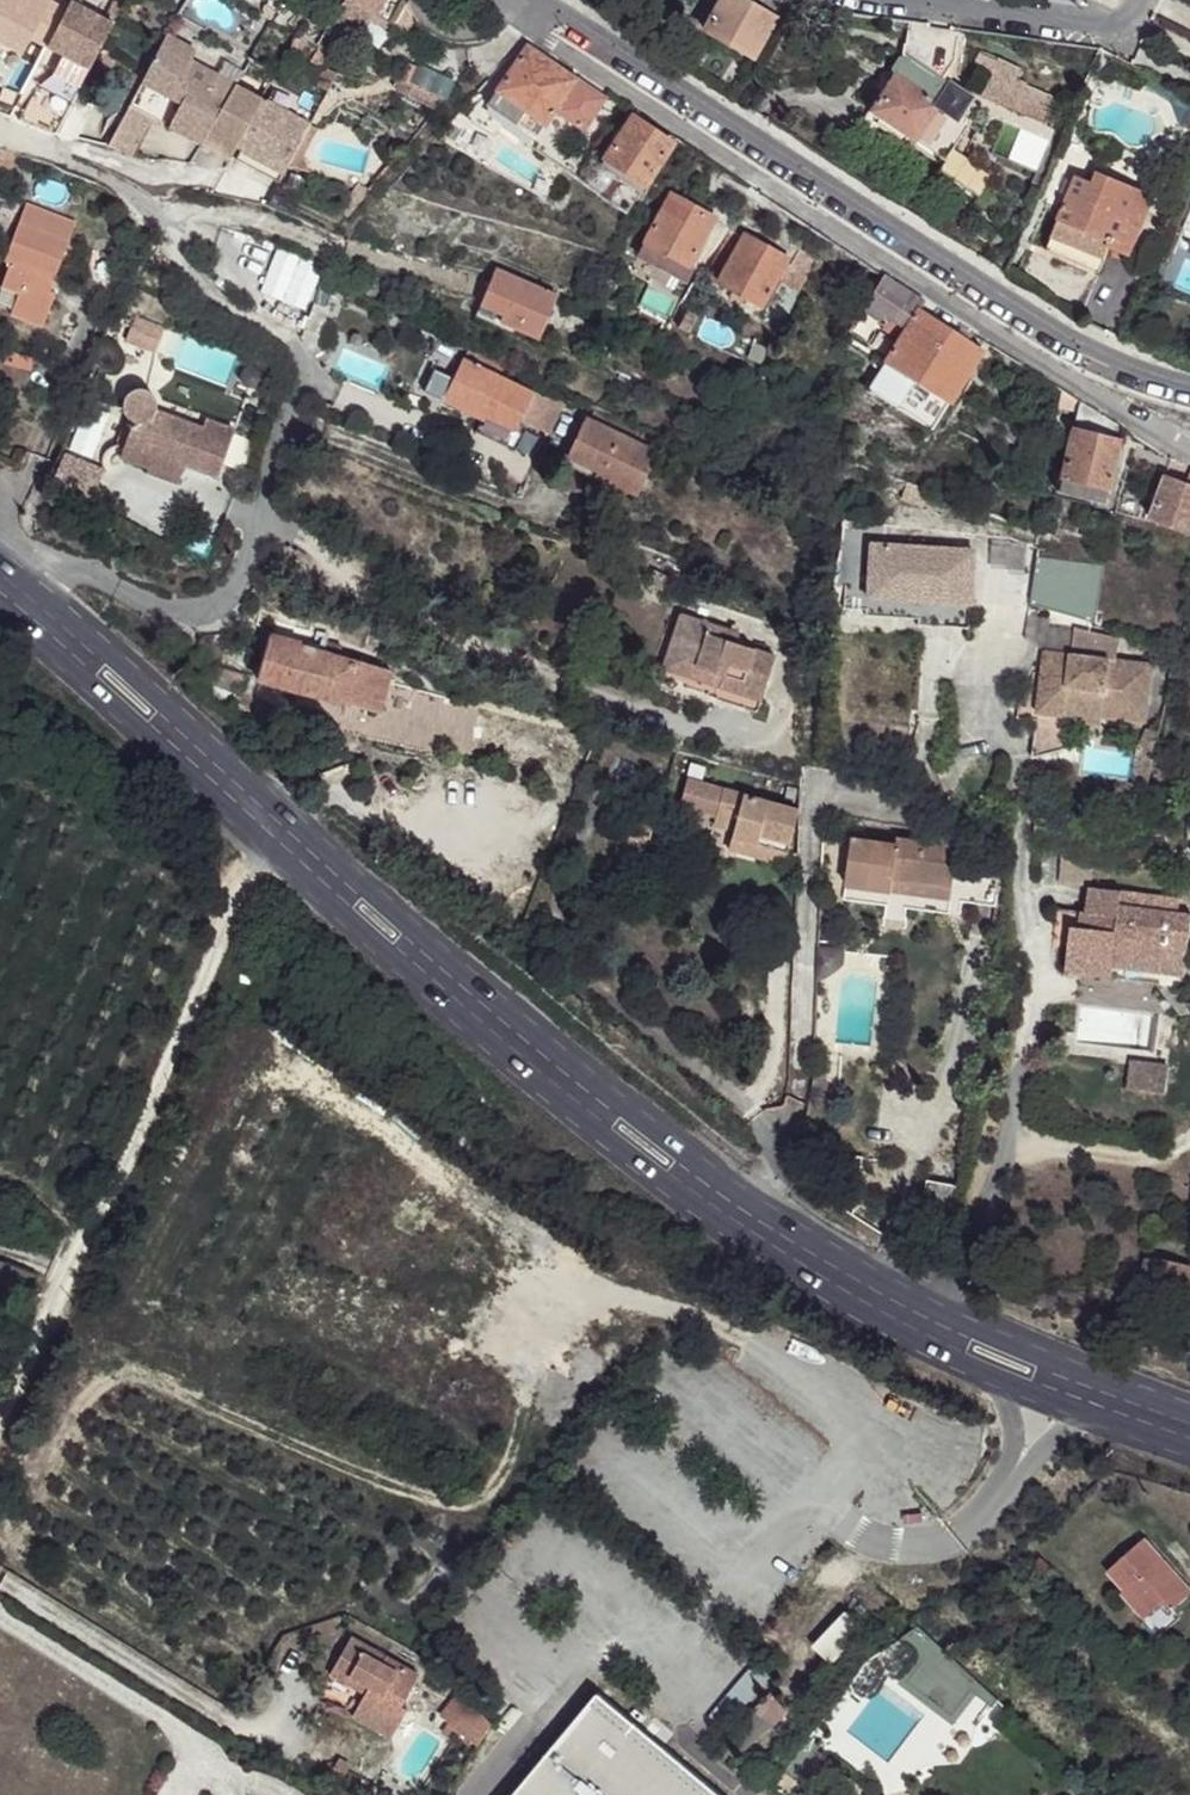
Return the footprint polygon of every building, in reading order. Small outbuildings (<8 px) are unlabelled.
[(355,0),(344,0),(333,18),(358,34),(373,11),(355,0)] [(373,11),(378,15),(386,0),(355,0),(373,11)] [(702,33),(751,61),(776,17),(771,14),(747,0),(721,0),(702,33)] [(771,14),(779,0),(747,0),(771,14)] [(115,20),(123,4),(115,1),(107,17),(115,20)] [(113,24),(70,2),(46,47),(62,55),(89,69),(113,24)] [(416,20),(405,3),(394,24),(405,35),(416,20)] [(196,50),(167,34),(128,107),(152,119),(200,144),(236,85),(190,61),(196,50)] [(604,99),(526,46),(495,92),(524,111),(515,124),(536,139),(554,111),(583,131),(604,99)] [(987,100),(1045,126),(1057,99),(1027,86),(1026,84),(1016,79),(1020,69),(999,58),(997,62),(978,53),(973,67),(998,78),(987,100)] [(79,88),(89,69),(62,55),(52,74),(79,88)] [(895,73),(869,112),(914,142),(915,141),(944,161),(971,122),(965,118),(968,114),(961,110),(969,98),(906,56),(904,60),(902,58),(899,58),(892,68),(893,71),(895,73)] [(328,91),(338,73),(325,66),(315,84),(328,91)] [(399,77),(394,87),(410,96),(416,86),(399,77)] [(262,99),(236,85),(200,144),(229,160),(231,158),(262,99)] [(515,124),(524,111),(495,92),(487,104),(515,124)] [(32,97),(19,121),(56,134),(68,111),(43,96),(40,101),(32,97)] [(235,160),(266,101),(262,99),(231,158),(235,160)] [(267,100),(266,101),(235,160),(278,183),(287,166),(310,125),(310,123),(267,100)] [(108,146),(133,155),(152,119),(128,107),(108,146)] [(869,112),(861,124),(906,154),(914,142),(869,112)] [(672,144),(632,117),(604,159),(644,186),(672,144)] [(317,128),(310,125),(287,166),(308,171),(302,158),(317,128)] [(0,149),(0,168),(10,172),(17,154),(0,149)] [(1158,162),(1151,176),(1162,185),(1171,168),(1158,162)] [(1077,177),(1048,253),(1099,274),(1110,249),(1129,257),(1154,197),(1099,173),(1095,184),(1077,177)] [(646,241),(689,264),(698,248),(702,240),(713,220),(715,218),(672,194),(646,241)] [(75,222),(26,203),(4,261),(11,264),(2,287),(19,294),(10,315),(42,327),(56,293),(49,290),(75,222)] [(725,226),(713,220),(702,240),(714,247),(725,226)] [(705,276),(718,282),(744,237),(731,230),(705,276)] [(797,292),(814,259),(795,247),(788,259),(745,235),(744,237),(718,282),(761,305),(775,281),(797,292)] [(714,247),(702,240),(698,248),(710,255),(714,247)] [(689,264),(646,241),(638,255),(686,282),(694,267),(689,264)] [(495,268),(479,306),(502,316),(499,323),(538,339),(556,294),(495,268)] [(924,303),(883,276),(862,308),(885,324),(881,329),(897,342),(882,363),(867,388),(931,430),(983,350),(920,309),(924,303)] [(797,292),(775,281),(761,305),(784,317),(797,292)] [(2,287),(0,292),(0,311),(10,315),(19,294),(2,287)] [(699,312),(688,307),(678,327),(689,333),(699,312)] [(126,341),(155,352),(164,330),(135,319),(126,341)] [(424,391),(482,420),(484,416),(516,432),(521,420),(551,435),(566,399),(538,385),(535,392),(497,373),(500,367),(466,350),(453,378),(434,369),(424,391)] [(88,396),(118,407),(129,380),(98,369),(88,396)] [(234,431),(213,423),(210,432),(156,411),(157,406),(156,401),(153,396),(149,392),(145,390),(139,389),(134,390),(129,392),(126,396),(123,401),(122,406),(123,411),(126,416),(129,420),(133,422),(120,457),(149,468),(147,472),(176,483),(183,465),(216,478),(234,431)] [(1079,400),(1072,430),(1118,441),(1121,427),(1079,400)] [(484,416),(482,420),(477,431),(514,449),(520,434),(516,432),(484,416)] [(587,425),(584,423),(568,458),(599,473),(597,476),(637,494),(659,446),(592,416),(587,425)] [(1107,488),(1118,441),(1072,430),(1060,477),(1107,488)] [(1167,476),(1151,521),(1189,536),(1189,485),(1186,483),(1167,476)] [(1107,488),(1060,477),(1057,491),(1104,502),(1107,488)] [(973,551),(881,547),(880,580),(918,581),(917,603),(868,601),(868,589),(845,589),(845,612),(867,613),(867,619),(920,621),(920,627),(971,629),(972,581),(962,581),(962,572),(973,572),(973,551)] [(880,580),(881,547),(870,547),(868,589),(868,601),(917,603),(918,581),(880,580)] [(962,581),(972,581),(973,572),(962,572),(962,581)] [(737,632),(680,613),(662,667),(718,685),(758,699),(774,655),(734,642),(737,632)] [(1106,640),(1074,629),(1071,655),(1045,652),(1032,759),(1066,750),(1066,706),(1106,711),(1104,718),(1147,723),(1152,664),(1105,659),(1106,640)] [(389,684),(393,671),(359,662),(358,665),(340,659),(343,647),(324,642),(321,652),(301,647),(302,644),(270,635),(256,679),(410,723),(414,710),(447,719),(452,702),(389,684)] [(758,699),(718,685),(714,697),(755,711),(758,699)] [(1103,728),(1106,711),(1066,706),(1066,723),(1103,728)] [(797,810),(687,780),(679,806),(715,816),(716,812),(737,818),(731,838),(762,847),(759,858),(782,865),(797,810)] [(737,818),(716,812),(715,816),(711,833),(731,838),(737,818)] [(852,838),(845,900),(891,906),(892,894),(894,881),(953,888),(958,846),(951,845),(952,839),(926,835),(925,841),(898,838),(897,844),(852,838)] [(762,847),(731,838),(728,849),(759,858),(762,847)] [(1092,858),(1061,855),(1059,883),(1090,886),(1092,858)] [(953,888),(894,881),(892,894),(951,901),(953,888)] [(1189,932),(1189,915),(1178,914),(1180,899),(1088,888),(1085,914),(1118,918),(1117,932),(1070,927),(1065,972),(1111,978),(1113,969),(1159,974),(1184,977),(1189,932)] [(1113,969),(1111,978),(1157,984),(1159,974),(1113,969)] [(1130,1060),(1126,1090),(1165,1095),(1169,1065),(1130,1060)] [(957,1186),(928,1181),(921,1219),(950,1224),(957,1186)] [(1187,1292),(1189,1281),(1189,1268),(1147,1258),(1141,1282),(1187,1292)] [(1108,1571),(1125,1590),(1122,1593),(1144,1618),(1165,1601),(1172,1610),(1189,1594),(1189,1591),(1144,1539),(1108,1571)] [(1051,1569),(1040,1558),(1032,1566),(1043,1577),(1051,1569)] [(831,1664),(864,1629),(846,1612),(813,1647),(831,1664)] [(901,1638),(919,1652),(922,1649),(946,1668),(961,1680),(967,1672),(919,1626),(901,1638)] [(351,1637),(334,1667),(368,1687),(365,1693),(353,1715),(374,1727),(379,1718),(397,1728),(407,1710),(401,1707),(419,1675),(351,1637)] [(903,1673),(928,1692),(946,1668),(922,1649),(919,1652),(903,1673)] [(330,1674),(365,1693),(368,1687),(334,1667),(330,1674)] [(442,1733),(455,1741),(461,1732),(479,1747),(493,1724),(461,1692),(445,1712),(449,1723),(442,1733)] [(599,1693),(513,1794),(721,1794),(599,1693)] [(772,1695),(754,1711),(768,1727),(786,1710),(772,1695)] [(721,1743),(735,1758),(768,1727),(754,1711),(721,1743)] [(374,1727),(392,1737),(397,1728),(379,1718),(374,1727)] [(799,1752),(785,1771),(795,1779),(810,1760),(799,1752)]
